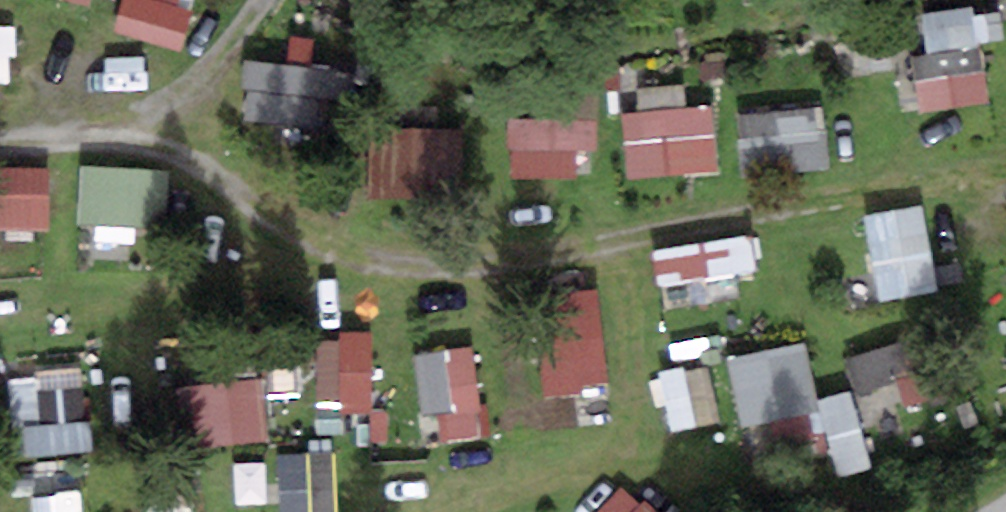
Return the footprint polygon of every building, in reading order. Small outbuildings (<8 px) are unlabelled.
[(95,15),(96,0),(41,0),(40,9),(95,15)] [(132,18),(178,23),(181,0),(134,0),(132,18)] [(13,46),(0,43),(0,97),(13,46)] [(242,82),(244,145),(335,142),(332,78),(242,82)] [(732,170),(821,171),(821,120),(733,118),(732,170)] [(78,183),(79,240),(167,239),(166,181),(78,183)] [(877,312),(936,304),(923,216),(865,224),(877,312)] [(749,245),(652,264),(662,310),(758,290),(749,245)] [(731,365),(736,430),(812,424),(807,359),(731,365)] [(473,360),(419,363),(424,458),(478,455),(473,360)] [(388,421),(389,460),(420,459),(415,377),(389,379),(392,420),(388,421)] [(711,382),(662,386),(666,440),(715,436),(711,382)] [(851,403),(815,412),(834,487),(870,478),(851,403)] [(336,464),(274,465),(274,511),(337,511),(336,464)]
